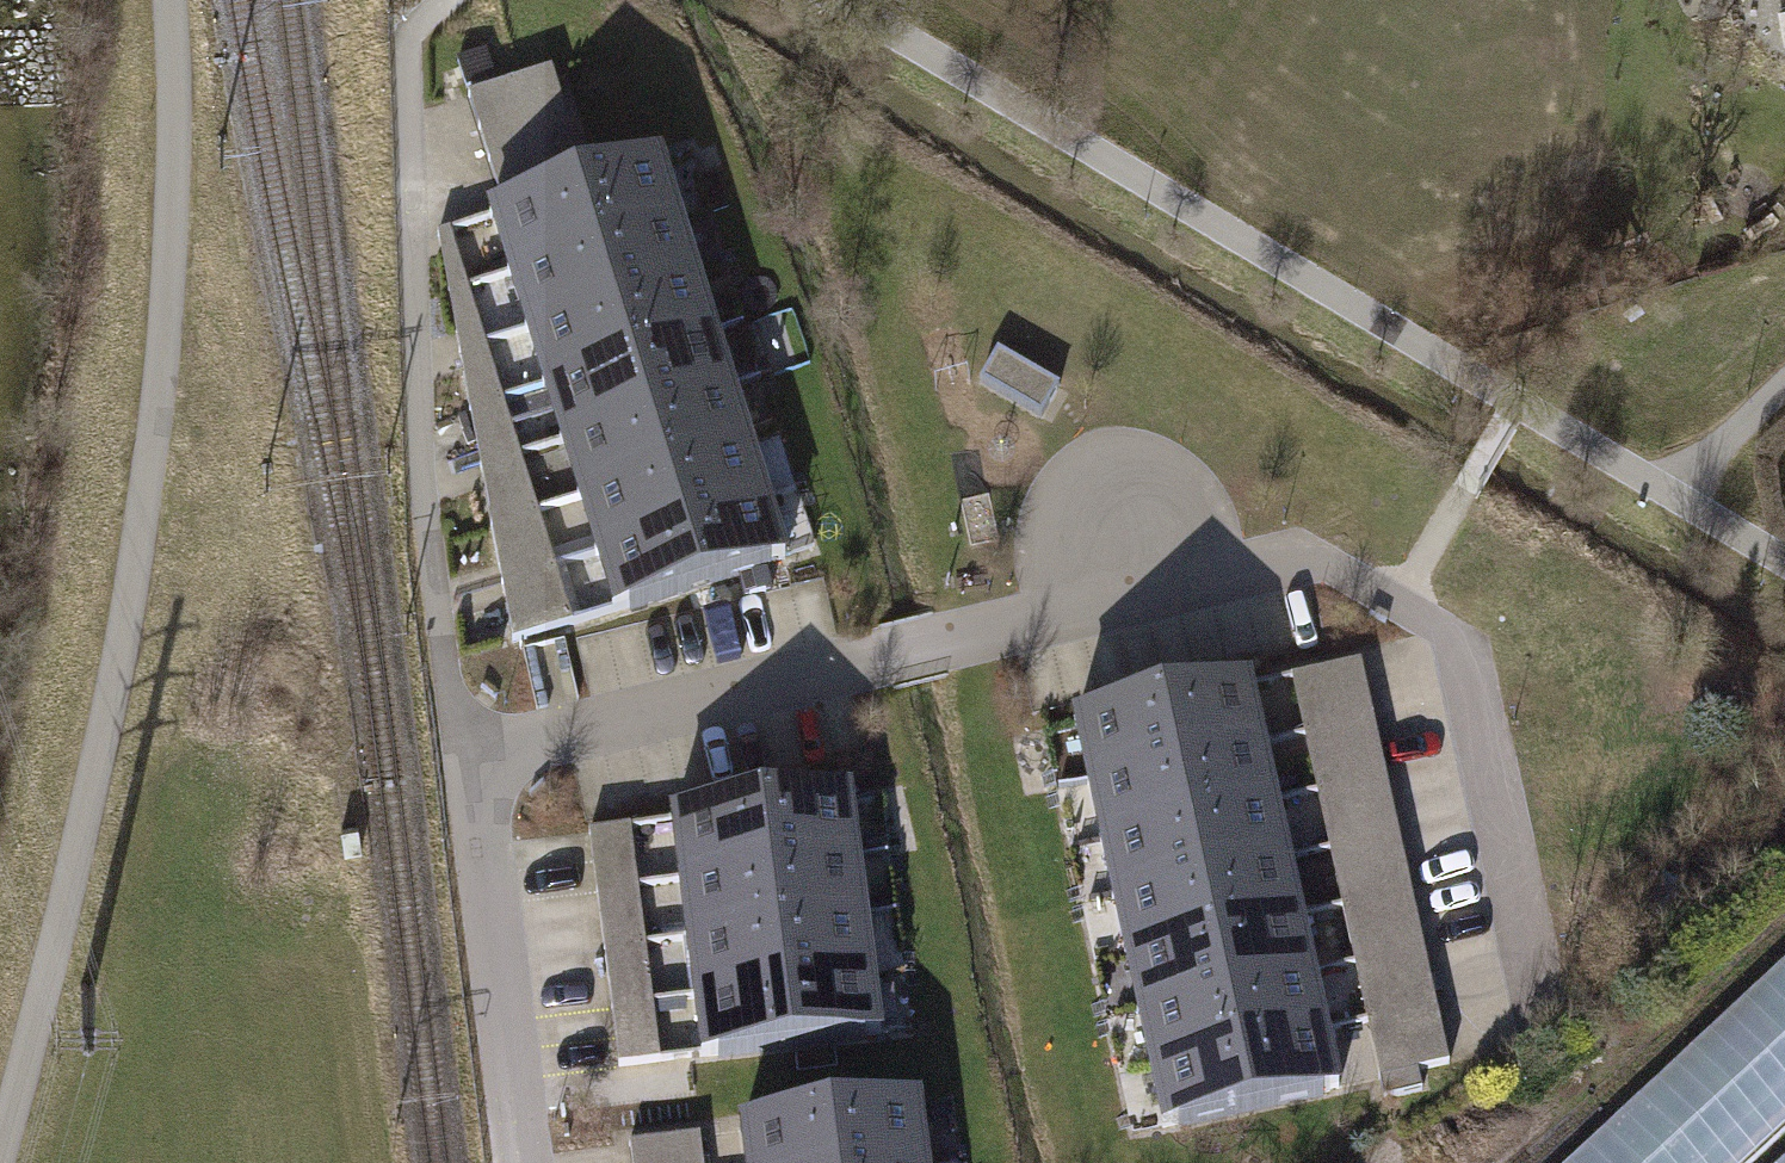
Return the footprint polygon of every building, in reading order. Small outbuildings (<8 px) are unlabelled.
[(554,71),(470,98),(500,193),(584,166),(554,71)] [(491,225),(507,277),(683,224),(668,172),(491,225)] [(507,277),(524,332),(699,278),(683,224),(507,277)] [(450,230),(438,234),(513,641),(574,623),(450,230)] [(524,332),(541,387),(716,333),(699,278),(524,332)] [(541,387),(559,444),(733,388),(716,333),(541,387)] [(1058,387),(998,352),(981,382),(1043,417),(1058,387)] [(559,444),(577,503),(752,447),(733,388),(559,444)] [(577,503),(597,562),(770,506),(752,447),(577,503)] [(770,506),(597,562),(618,626),(791,570),(770,506)] [(1357,658),(1291,672),(1380,1071),(1446,1057),(1357,658)] [(1242,672),(1070,709),(1084,773),(1256,736),(1242,672)] [(1256,736),(1084,773),(1097,836),(1271,798),(1256,736)] [(662,812),(670,879),(856,856),(848,789),(662,812)] [(1271,798),(1097,836),(1111,898),(1284,859),(1271,798)] [(631,827),(589,832),(618,1066),(659,1061),(631,827)] [(670,879),(678,935),(862,912),(856,856),(670,879)] [(1284,859),(1111,898),(1123,954),(1297,915),(1284,859)] [(678,935),(685,996),(871,974),(862,912),(678,935)] [(1513,1162),(1608,1162),(1784,1000),(1784,913),(1513,1162)] [(1297,915),(1123,954),(1136,1009),(1310,969),(1297,915)] [(1310,969),(1136,1009),(1149,1067),(1322,1029),(1310,969)] [(871,974),(685,996),(692,1055),(878,1034),(871,974)] [(1622,1162),(1742,1162),(1784,1123),(1784,1013),(1622,1162)] [(1322,1029),(1149,1067),(1162,1125),(1335,1087),(1322,1029)] [(735,1162),(923,1162),(915,1100),(730,1122),(735,1162)] [(628,1144),(631,1162),(703,1162),(699,1134),(628,1144)] [(1775,1162),(1784,1162),(1784,1154),(1775,1162)]
